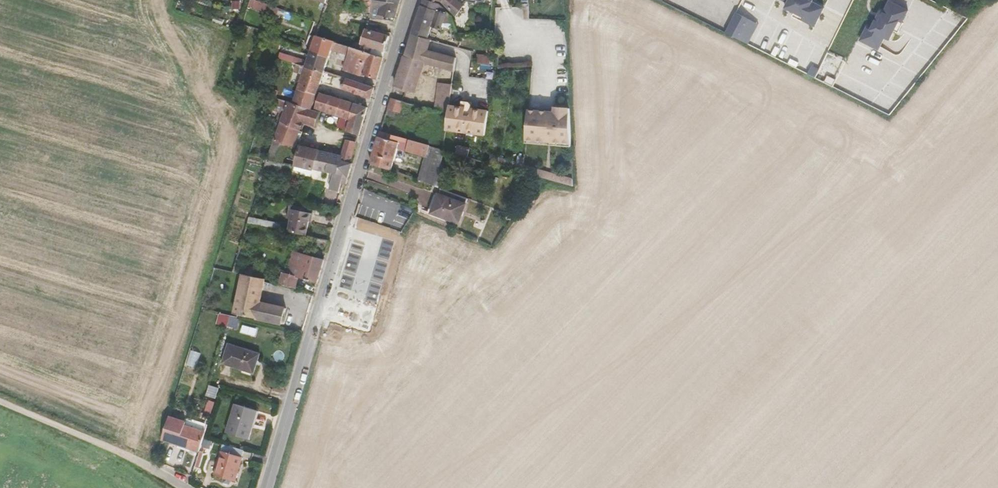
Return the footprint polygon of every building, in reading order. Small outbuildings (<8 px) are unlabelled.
[(280,8),(260,0),(251,0),(248,6),(277,18),(280,8)] [(309,12),(312,5),(300,0),(292,0),(291,1),(296,4),(296,6),(309,12)] [(372,0),(348,0),(347,2),(345,11),(368,15),(372,0)] [(399,3),(381,0),(372,0),(368,15),(381,18),(392,20),(394,20),(396,14),(399,3)] [(438,0),(423,0),(422,4),(413,31),(429,35),(433,22),(442,24),(448,10),(454,12),(455,12),(447,5),(442,2),(438,0)] [(449,2),(459,11),(462,7),(464,8),(467,4),(466,2),(467,0),(447,0),(449,2)] [(817,7),(805,1),(804,0),(777,0),(781,2),(778,7),(787,12),(785,16),(795,21),(796,19),(808,25),(817,7)] [(909,12),(891,2),(885,15),(880,24),(877,22),(872,31),(868,29),(863,38),(882,48),(886,39),(891,41),(896,32),(900,34),(905,24),(903,24),(909,12)] [(309,12),(318,16),(320,8),(312,5),(309,12)] [(741,14),(730,34),(747,44),(758,24),(741,14)] [(385,50),(388,38),(363,31),(356,28),(351,45),(350,50),(383,59),(385,50)] [(429,35),(413,31),(406,53),(426,57),(427,57),(430,45),(433,36),(429,35)] [(882,48),(863,38),(861,42),(880,51),(882,48)] [(306,55),(326,61),(328,54),(331,45),(310,41),(306,55)] [(363,78),(376,82),(383,59),(350,50),(346,49),(331,45),(328,54),(336,56),(345,59),(343,64),(342,72),(363,78)] [(427,57),(457,63),(458,50),(430,45),(427,57)] [(426,57),(406,53),(400,70),(395,84),(409,88),(410,85),(416,87),(426,57)] [(294,68),(301,70),(321,75),(326,61),(306,55),(304,59),(302,66),(291,62),(289,68),(294,68)] [(831,55),(820,75),(837,85),(848,65),(831,55)] [(280,65),(268,106),(271,107),(284,66),(280,65)] [(290,83),(296,85),(301,70),(294,68),(291,78),(290,83)] [(296,85),(289,109),(307,113),(319,79),(324,80),(325,76),(321,75),(301,70),(296,85)] [(363,80),(363,78),(342,72),(341,74),(363,80)] [(453,109),(454,98),(455,80),(443,78),(439,106),(453,109)] [(375,87),(345,80),(343,90),(372,98),(375,87)] [(407,99),(392,95),(389,107),(404,110),(407,99)] [(349,123),(355,105),(318,96),(314,111),(317,112),(323,114),(322,115),(340,121),(349,123)] [(494,128),(496,103),(454,98),(453,109),(452,123),(494,128)] [(360,137),(368,109),(355,105),(349,123),(347,130),(346,133),(360,137)] [(285,108),(285,110),(282,119),(279,127),(300,133),(303,125),(308,126),(314,127),(315,119),(317,115),(307,113),(289,109),(285,108)] [(528,144),(576,148),(573,109),(555,108),(555,114),(531,112),(529,130),(528,144)] [(347,130),(349,123),(340,121),(338,127),(347,130)] [(287,148),(295,149),(300,133),(279,127),(279,131),(274,147),(287,148)] [(395,145),(377,138),(369,163),(388,170),(395,145)] [(422,160),(426,145),(409,140),(405,155),(422,160)] [(351,165),(357,146),(345,145),(342,157),(341,161),(351,165)] [(508,147),(505,146),(501,145),(500,149),(499,153),(506,154),(508,147)] [(284,158),(287,148),(274,147),(271,156),(284,158)] [(354,165),(351,165),(341,161),(333,159),(302,151),(296,170),(315,173),(333,178),(332,183),(345,187),(347,188),(354,165)] [(281,167),(284,158),(271,156),(269,165),(281,167)] [(418,161),(410,179),(433,188),(441,169),(418,161)] [(342,196),(345,187),(332,183),(330,192),(342,196)] [(461,224),(467,206),(442,197),(435,214),(461,224)] [(293,213),(292,218),(295,219),(312,221),(313,217),(293,213)] [(312,221),(295,219),(295,223),(292,240),(308,242),(312,221)] [(285,272),(282,285),(280,289),(285,290),(292,293),(296,281),(320,287),(326,264),(296,257),(291,274),(285,272)] [(234,282),(229,302),(241,305),(245,285),(234,282)] [(245,285),(241,305),(238,322),(286,330),(289,314),(263,309),(266,291),(267,290),(245,285)] [(267,289),(267,290),(266,291),(283,294),(285,290),(280,289),(282,285),(267,289)] [(218,320),(235,326),(238,319),(221,313),(218,320)] [(232,337),(236,326),(222,324),(220,334),(232,337)] [(266,363),(234,352),(227,371),(259,382),(266,363)] [(256,434),(260,419),(240,413),(232,441),(255,448),(259,435),(256,434)] [(203,468),(209,448),(187,442),(188,438),(170,433),(166,430),(159,454),(203,468)] [(228,452),(220,484),(233,487),(241,487),(250,458),(228,452)]
